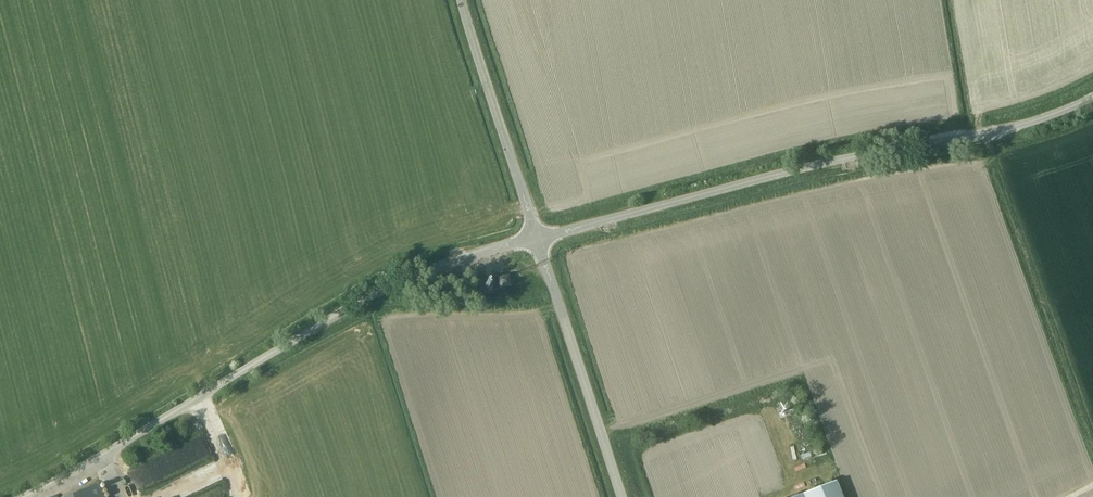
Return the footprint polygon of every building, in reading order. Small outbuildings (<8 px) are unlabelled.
[(500,287),(510,286),(509,276),(499,277),(500,287)] [(146,461),(152,480),(183,472),(180,462),(182,461),(179,452),(146,461)] [(224,480),(217,463),(187,476),(195,493),(224,480)] [(794,496),(842,496),(835,481),(794,496)] [(98,484),(67,496),(104,496),(98,484)]
